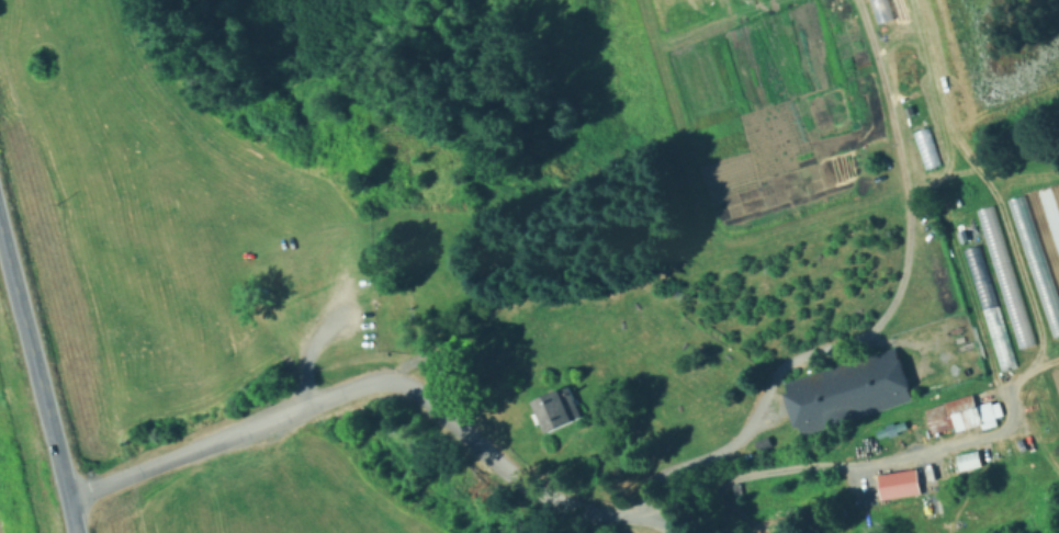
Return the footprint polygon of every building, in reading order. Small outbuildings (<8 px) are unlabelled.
[(910,133),(923,172),(939,167),(927,127),(910,133)] [(1032,347),(993,206),(975,211),(1014,352),(1032,347)] [(994,308),(979,246),(963,250),(978,312),(994,308)] [(913,399),(801,435),(797,423),(791,424),(781,396),(787,394),(784,383),(895,347),(913,399)] [(581,419),(542,435),(528,401),(566,385),(581,419)] [(981,390),(985,404),(995,400),(1001,417),(955,432),(953,426),(930,432),(922,409),(981,390)] [(774,447),(758,454),(753,441),(768,434),(774,447)] [(984,467),(959,473),(956,455),(980,450),(984,467)]
